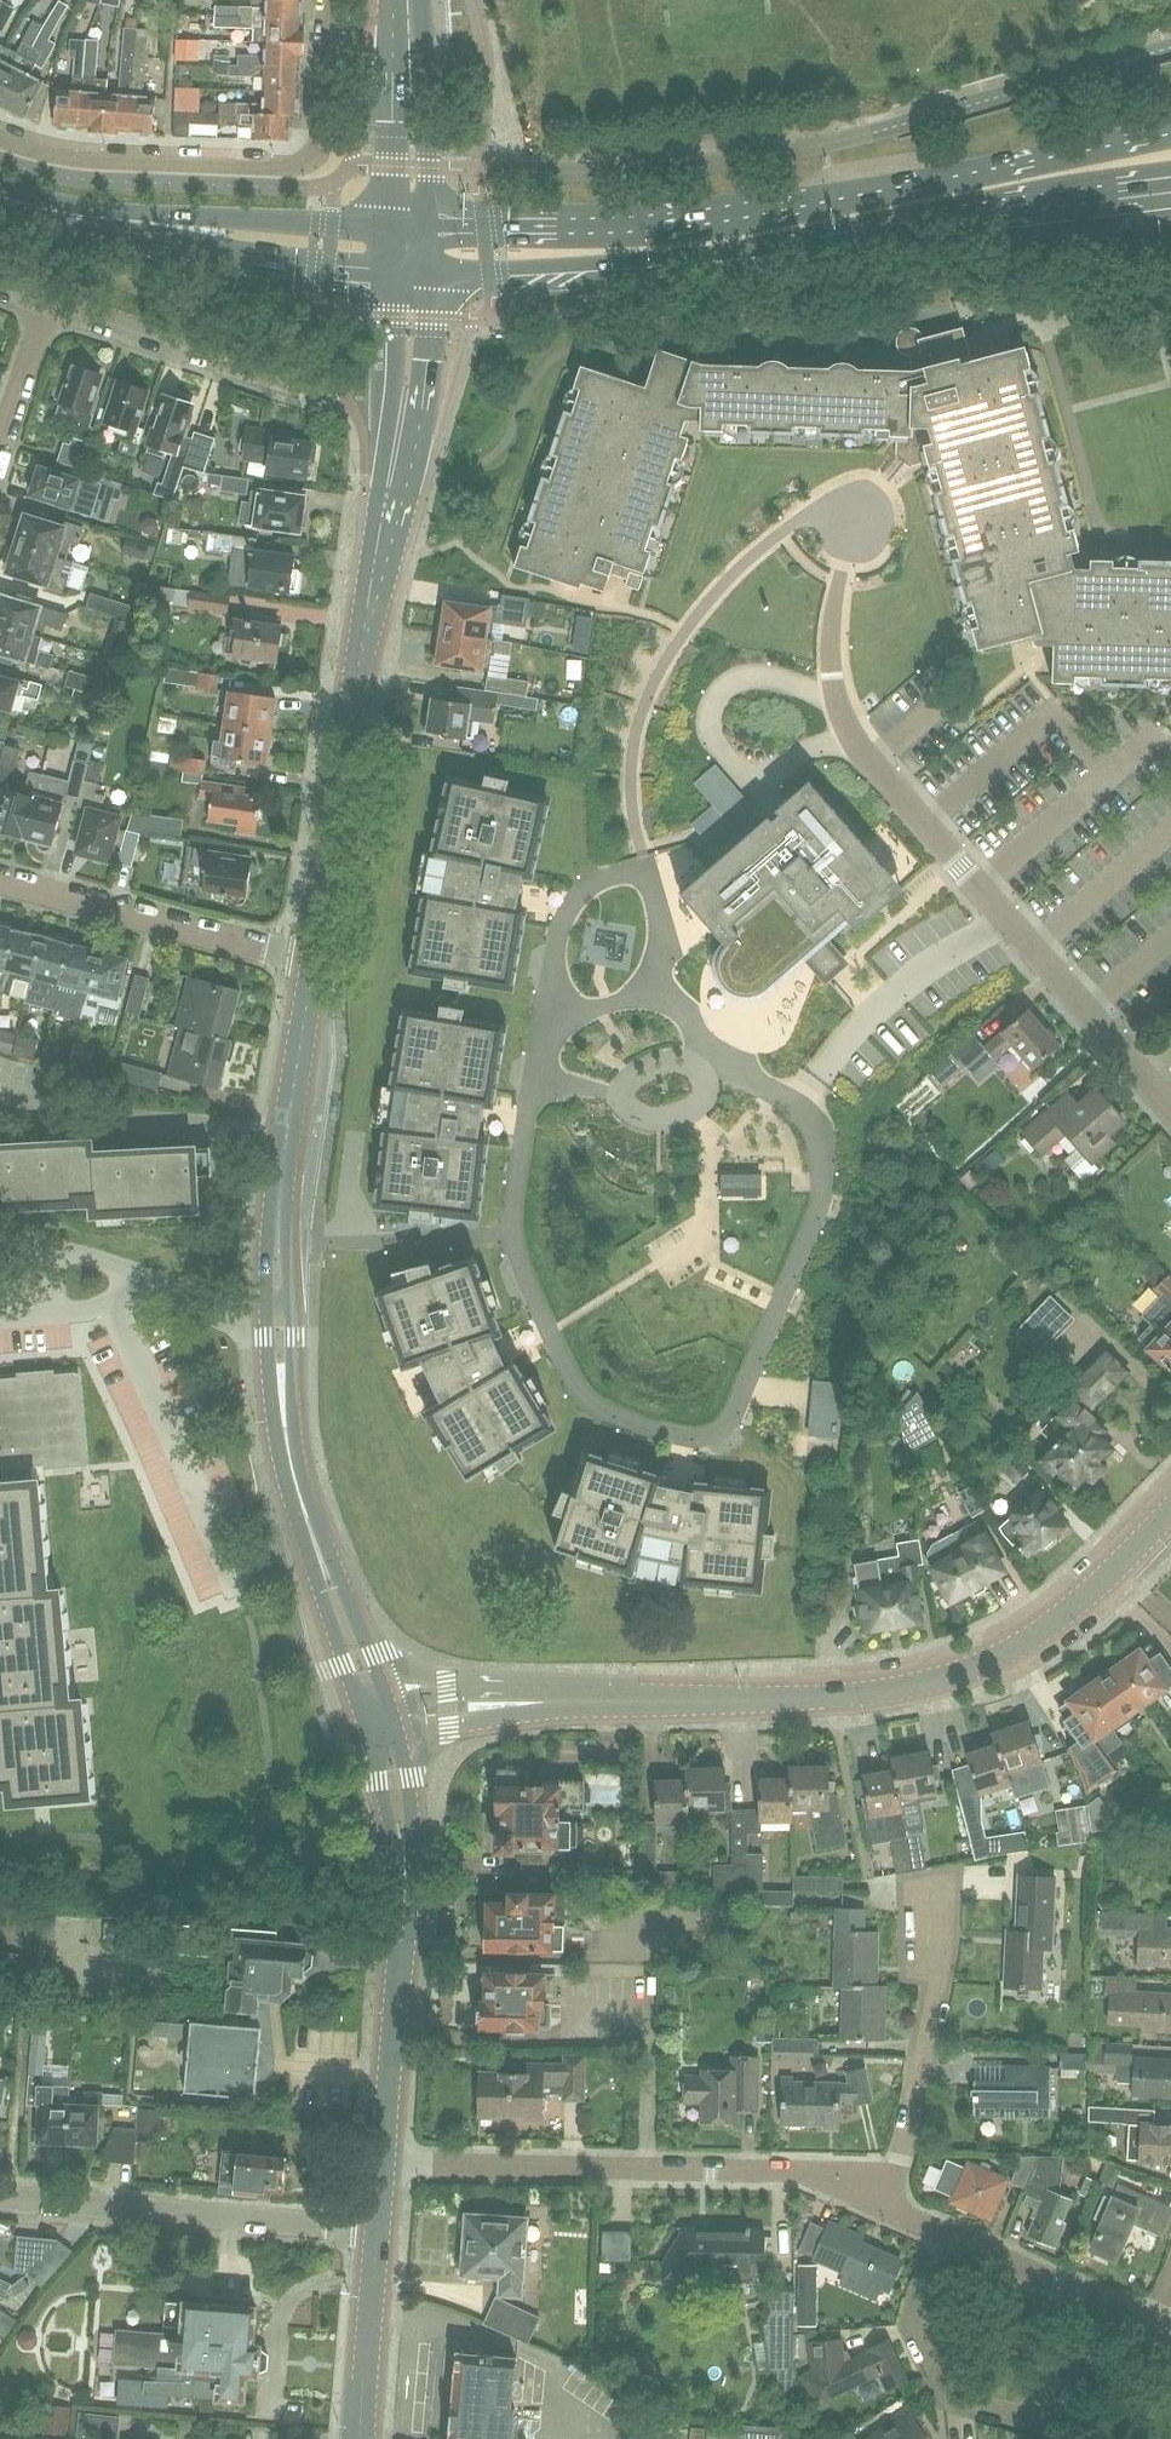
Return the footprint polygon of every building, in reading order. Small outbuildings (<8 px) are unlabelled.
[(302,20),(302,8),(306,6),(306,0),(267,0),(267,7),(216,6),(216,16),(302,20)] [(3,32),(15,9),(4,3),(3,2),(2,4),(1,4),(0,6),(0,31),(3,32)] [(33,48),(21,71),(3,106),(11,110),(11,114),(18,118),(21,116),(25,118),(44,83),(31,76),(37,66),(43,69),(56,44),(50,41),(61,20),(52,15),(34,49),(33,48)] [(302,29),(302,20),(216,16),(215,27),(254,28),(254,42),(266,43),(305,44),(305,29),(302,29)] [(108,94),(105,133),(119,134),(119,131),(129,132),(134,70),(137,29),(126,28),(121,95),(108,94)] [(141,136),(150,137),(151,133),(153,133),(156,98),(142,97),(147,30),(137,29),(134,70),(129,132),(140,132),(141,136)] [(83,92),(81,127),(90,128),(90,132),(105,133),(108,94),(108,80),(95,80),(95,67),(96,43),(87,42),(86,57),(86,59),(85,66),(83,92)] [(238,66),(265,67),(300,68),(301,57),(304,57),(305,44),(266,43),(265,57),(239,56),(238,66)] [(3,106),(21,71),(33,48),(24,44),(13,66),(0,59),(0,105),(3,106)] [(230,56),(214,56),(214,65),(230,66),(230,56)] [(59,90),(56,125),(58,126),(59,129),(69,130),(70,127),(81,127),(83,92),(85,66),(86,59),(75,58),(74,65),(74,91),(59,90)] [(300,78),(300,68),(265,67),(238,66),(230,66),(214,65),(214,76),(230,76),(265,77),(264,91),(303,92),(303,80),(300,78)] [(190,70),(178,70),(178,80),(189,81),(190,70)] [(177,88),(176,113),(193,113),(194,89),(177,88)] [(220,104),(220,114),(290,117),(290,116),(299,116),(299,104),(303,102),(303,92),(264,91),(264,105),(221,104),(220,104)] [(204,123),(220,124),(220,125),(254,126),(254,139),(290,140),(290,138),(293,136),(293,129),(290,127),(290,117),(220,114),(205,113),(204,123)] [(176,137),(188,138),(189,114),(177,114),(176,137)] [(566,414),(553,454),(559,456),(551,482),(544,480),(531,521),(537,523),(529,548),(522,546),(515,567),(581,589),(583,584),(605,592),(611,574),(628,580),(626,586),(639,591),(644,577),(643,576),(644,573),(645,574),(652,552),(646,550),(655,525),(661,527),(674,486),(668,484),(677,459),(683,461),(690,439),(682,436),(686,422),(702,422),(702,431),(725,432),(725,425),(751,426),(751,433),(794,434),(794,427),(821,428),(821,435),(864,436),(864,430),(891,430),(891,437),(897,437),(897,457),(910,467),(929,462),(931,468),(937,467),(944,492),(937,494),(948,536),(955,534),(961,560),(955,561),(966,603),(973,601),(979,627),(973,629),(979,651),(1033,636),(1035,646),(1054,646),(1053,683),(1076,684),(1076,677),(1103,678),(1103,684),(1146,686),(1146,679),(1170,680),(1170,563),(1141,562),(1141,569),(1114,568),(1114,561),(1091,561),(1091,570),(1076,569),(1072,554),(1080,552),(1074,530),(1068,531),(1061,506),(1068,504),(1056,462),(1050,464),(1043,438),(1050,437),(1038,395),(1032,397),(1025,371),(1032,369),(1026,347),(972,362),(963,328),(925,338),(922,333),(917,329),(910,328),(904,330),(899,334),(897,339),(897,346),(900,351),(905,355),(911,357),(912,371),(859,370),(852,365),(844,363),(837,365),(830,369),(789,368),(783,363),(775,361),(767,362),(760,367),(705,365),(659,350),(646,388),(582,367),(575,388),(581,390),(573,416),(566,414)] [(74,367),(57,419),(78,426),(75,437),(90,442),(94,429),(89,428),(99,398),(94,396),(101,376),(91,373),(92,370),(90,367),(82,365),(79,366),(78,369),(74,367)] [(120,452),(137,458),(141,445),(135,443),(140,429),(138,428),(150,392),(122,383),(112,413),(103,410),(99,421),(122,429),(119,438),(124,440),(120,452)] [(155,495),(173,500),(185,467),(188,454),(180,451),(188,426),(186,425),(192,406),(167,398),(150,450),(166,455),(167,451),(177,454),(166,486),(159,484),(155,495)] [(308,479),(312,445),(281,440),(282,434),(249,430),(245,459),(270,463),(269,473),(308,479)] [(193,439),(188,454),(185,467),(205,473),(215,440),(195,433),(193,439)] [(66,442),(59,461),(81,468),(90,442),(75,437),(73,444),(66,442)] [(95,499),(98,491),(100,484),(67,473),(66,476),(40,468),(32,495),(71,507),(77,491),(81,492),(80,494),(95,499)] [(208,485),(223,486),(222,491),(248,495),(250,480),(224,476),(223,476),(210,474),(208,485)] [(100,484),(98,491),(117,498),(120,499),(125,483),(103,476),(102,478),(100,484)] [(300,532),(305,498),(253,491),(248,524),(257,526),(257,530),(273,532),(273,528),(300,532)] [(25,516),(16,545),(73,563),(84,529),(67,523),(65,529),(25,516)] [(254,554),(256,540),(209,534),(207,553),(242,557),(239,584),(297,592),(300,572),(294,572),(295,560),(254,554)] [(128,539),(123,554),(145,561),(150,545),(128,539)] [(73,563),(16,545),(7,574),(47,586),(46,591),(63,596),(73,563)] [(88,590),(94,566),(79,563),(73,587),(88,590)] [(179,590),(162,588),(160,597),(160,601),(176,606),(189,609),(228,614),(230,597),(179,590)] [(48,625),(62,629),(66,615),(31,604),(33,598),(19,594),(17,600),(1,595),(0,598),(0,625),(43,638),(48,625)] [(139,610),(93,595),(89,610),(134,624),(139,610)] [(447,603),(443,635),(512,644),(513,643),(492,640),(495,623),(526,628),(530,601),(503,597),(502,610),(481,607),(481,608),(447,603)] [(273,627),(274,618),(237,613),(236,623),(235,623),(233,638),(227,638),(225,655),(241,657),(242,664),(254,665),(256,659),(278,662),(280,646),(288,646),(289,636),(282,634),(282,629),(273,627)] [(0,625),(0,655),(1,655),(0,657),(0,661),(13,665),(15,659),(50,670),(54,656),(39,652),(43,638),(0,625)] [(512,644),(443,635),(438,665),(490,673),(493,656),(495,656),(496,653),(511,655),(512,644)] [(591,638),(576,636),(574,651),(588,653),(591,638)] [(217,689),(218,676),(168,669),(167,672),(166,682),(217,689)] [(77,690),(84,692),(99,697),(101,698),(106,682),(89,677),(70,672),(65,687),(77,690)] [(42,685),(5,675),(4,679),(0,677),(0,707),(11,711),(15,694),(39,700),(42,685)] [(489,676),(486,692),(498,694),(527,697),(527,696),(529,682),(489,676)] [(486,692),(459,688),(457,704),(433,701),(428,734),(442,736),(442,737),(467,741),(470,720),(482,722),(483,715),(494,717),(496,704),(531,709),(532,698),(527,696),(527,697),(498,694),(486,692)] [(230,692),(226,725),(270,731),(271,727),(274,727),(276,716),(273,716),(276,698),(230,692)] [(270,736),(270,731),(226,725),(223,743),(215,742),(212,763),(235,766),(236,761),(267,765),(269,748),(271,749),(273,737),(270,736)] [(78,807),(85,781),(95,745),(80,742),(69,782),(59,779),(53,800),(37,796),(24,838),(39,842),(39,844),(39,845),(40,847),(40,848),(41,849),(43,850),(44,851),(46,851),(47,851),(49,850),(50,850),(51,849),(52,847),(53,846),(64,803),(66,804),(67,800),(78,802),(78,807)] [(6,746),(0,769),(0,782),(13,785),(22,750),(6,746)] [(176,772),(184,773),(185,773),(203,775),(205,775),(207,760),(178,757),(176,772)] [(24,838),(37,796),(42,775),(30,772),(24,795),(6,790),(0,814),(0,832),(24,838)] [(209,821),(238,825),(237,834),(256,836),(257,827),(261,798),(237,795),(238,788),(202,783),(203,775),(185,773),(184,773),(183,783),(202,785),(200,797),(212,799),(209,821)] [(442,817),(434,856),(450,860),(443,897),(426,894),(413,972),(446,978),(445,987),(468,991),(469,982),(511,989),(524,910),(518,909),(524,876),(531,878),(548,800),(507,791),(509,781),(486,776),(484,786),(451,779),(446,798),(445,798),(441,817),(442,817)] [(125,817),(121,815),(122,811),(103,806),(106,797),(96,793),(98,785),(85,781),(78,807),(87,810),(89,811),(78,852),(109,860),(109,859),(113,860),(125,817)] [(847,919),(857,931),(904,890),(810,782),(776,811),(780,816),(773,822),(769,818),(681,895),(727,946),(724,950),(721,955),(719,960),(718,966),(718,971),(719,977),(722,982),(725,987),(729,991),(734,994),(740,996),(745,997),(751,997),(757,996),(762,993),(806,955),(819,970),(836,955),(823,940),(847,919)] [(723,816),(732,827),(754,808),(735,786),(713,805),(691,824),(701,836),(723,816)] [(181,820),(133,813),(131,813),(127,830),(178,838),(181,820)] [(128,831),(119,864),(133,867),(140,834),(128,831)] [(246,899),(250,878),(252,878),(253,878),(255,877),(256,876),(257,875),(258,873),(259,872),(259,870),(259,869),(258,867),(257,865),(256,864),(255,863),(254,862),(252,862),(201,855),(202,849),(189,847),(182,887),(204,891),(226,894),(225,899),(233,900),(234,902),(235,903),(236,904),(238,904),(239,905),(241,904),(243,904),(244,903),(245,902),(246,901),(246,899)] [(5,973),(17,925),(15,925),(14,926),(0,922),(0,971),(5,973)] [(18,926),(17,925),(5,973),(6,973),(1,992),(28,999),(27,1002),(45,931),(43,931),(42,933),(28,929),(27,934),(16,931),(18,926)] [(48,932),(45,931),(27,1002),(55,1009),(72,940),(72,939),(70,945),(61,942),(62,938),(47,934),(48,932)] [(75,940),(72,940),(55,1009),(56,1010),(55,1013),(82,1020),(99,952),(88,949),(89,945),(74,941),(75,940)] [(110,955),(99,952),(82,1020),(98,1024),(103,1006),(118,1010),(122,996),(117,995),(122,975),(126,976),(130,963),(126,962),(126,959),(124,959),(125,954),(111,951),(110,955)] [(137,976),(127,1013),(140,1016),(150,979),(137,976)] [(180,1028),(182,1028),(226,1039),(239,990),(193,978),(180,1028)] [(406,1011),(393,1089),(410,1092),(404,1129),(387,1127),(383,1167),(382,1167),(379,1186),(381,1186),(378,1206),(412,1210),(411,1220),(434,1223),(435,1213),(477,1218),(486,1139),(480,1138),(485,1105),(491,1106),(504,1028),(463,1021),(465,1011),(441,1007),(440,1017),(406,1011)] [(1029,1009),(994,1040),(1005,1052),(1013,1044),(1035,1068),(1061,1046),(1029,1009)] [(226,1039),(182,1028),(170,1077),(219,1089),(227,1056),(231,1057),(234,1045),(230,1044),(231,1040),(226,1039)] [(0,1031),(0,1051),(14,1055),(19,1036),(0,1031)] [(974,1035),(952,1054),(962,1065),(965,1068),(987,1049),(985,1048),(974,1036),(974,1035)] [(33,1060),(35,1051),(38,1042),(19,1036),(14,1055),(33,1060)] [(88,1068),(89,1064),(93,1048),(76,1044),(71,1064),(88,1068)] [(952,1054),(927,1077),(939,1090),(940,1090),(960,1072),(958,1069),(962,1065),(952,1054)] [(158,1091),(163,1074),(119,1062),(114,1079),(158,1091)] [(1023,1128),(1046,1108),(1032,1091),(1008,1111),(1023,1128)] [(1080,1147),(1065,1161),(1084,1183),(1099,1169),(1093,1162),(1114,1144),(1106,1134),(1122,1120),(1098,1092),(1063,1122),(1052,1109),(1024,1132),(1042,1153),(1067,1131),(1080,1147)] [(7,1207),(7,1208),(9,1207),(8,1201),(21,1201),(21,1206),(41,1205),(41,1206),(43,1206),(42,1200),(55,1199),(55,1204),(75,1203),(75,1204),(76,1204),(76,1198),(94,1197),(95,1215),(96,1215),(96,1214),(116,1213),(116,1208),(128,1207),(128,1213),(130,1213),(130,1212),(150,1211),(150,1206),(162,1205),(162,1211),(164,1211),(164,1210),(184,1209),(184,1204),(196,1203),(196,1210),(199,1209),(197,1177),(195,1148),(93,1153),(92,1141),(0,1146),(0,1207),(7,1207)] [(988,1173),(1014,1151),(1008,1144),(992,1158),(990,1157),(981,1164),(988,1173)] [(761,1176),(722,1176),(722,1196),(761,1195),(761,1176)] [(669,1213),(675,1189),(652,1183),(646,1207),(669,1213)] [(427,1412),(440,1434),(447,1446),(468,1480),(484,1471),(496,1463),(503,1473),(522,1459),(517,1451),(553,1429),(540,1408),(525,1382),(512,1361),(506,1364),(505,1362),(506,1361),(499,1345),(498,1346),(493,1336),(499,1334),(491,1310),(482,1282),(473,1259),(433,1273),(430,1264),(407,1270),(411,1281),(397,1286),(379,1292),(392,1329),(397,1343),(405,1367),(422,1361),(442,1403),(427,1412)] [(1140,1338),(1170,1367),(1170,1277),(1154,1260),(1143,1272),(1158,1286),(1156,1289),(1163,1296),(1145,1315),(1154,1323),(1140,1338)] [(1027,1321),(1016,1332),(1038,1352),(1048,1342),(1027,1321)] [(809,1370),(836,1369),(835,1350),(808,1352),(809,1370)] [(1106,1351),(1071,1388),(1078,1395),(1057,1417),(1071,1430),(1058,1444),(1057,1443),(1040,1461),(1054,1474),(1057,1471),(1065,1479),(1066,1481),(1069,1484),(1071,1484),(1075,1488),(1086,1476),(1090,1481),(1093,1478),(1097,1478),(1103,1472),(1103,1467),(1105,1465),(1101,1461),(1112,1449),(1098,1437),(1105,1430),(1077,1404),(1082,1399),(1092,1408),(1104,1396),(1108,1395),(1114,1388),(1115,1384),(1127,1371),(1106,1351)] [(1,1746),(0,1746),(0,1767),(3,1766),(4,1783),(0,1783),(0,1785),(10,1784),(12,1801),(11,1801),(11,1803),(29,1801),(37,1800),(47,1799),(50,1799),(88,1796),(88,1795),(90,1794),(89,1777),(87,1777),(86,1775),(80,1776),(79,1760),(85,1759),(85,1758),(87,1758),(86,1740),(83,1740),(83,1739),(77,1739),(76,1723),(82,1722),(82,1721),(84,1721),(82,1703),(80,1703),(80,1702),(62,1704),(60,1687),(66,1686),(66,1684),(60,1685),(59,1668),(65,1668),(65,1666),(67,1666),(65,1648),(63,1649),(63,1647),(57,1648),(56,1632),(62,1631),(61,1630),(64,1630),(62,1612),(60,1612),(60,1611),(54,1611),(52,1595),(58,1594),(58,1592),(40,1594),(39,1577),(45,1577),(44,1574),(38,1575),(37,1559),(43,1558),(43,1557),(45,1557),(44,1539),(41,1539),(41,1538),(35,1538),(34,1522),(40,1522),(40,1520),(42,1520),(40,1502),(38,1503),(38,1501),(32,1502),(30,1485),(37,1485),(36,1483),(30,1483),(29,1467),(44,1466),(44,1465),(52,1465),(84,1462),(76,1374),(76,1372),(75,1373),(9,1379),(0,1379),(0,1734),(1,1746)] [(815,1382),(810,1435),(840,1438),(845,1385),(815,1382)] [(907,1455),(938,1438),(925,1412),(929,1410),(919,1391),(899,1415),(907,1455)] [(706,1586),(735,1589),(760,1591),(763,1557),(773,1558),(775,1535),(765,1534),(770,1492),(745,1489),(716,1486),(691,1484),(690,1490),(687,1490),(687,1489),(670,1485),(670,1486),(660,1484),(662,1478),(638,1470),(610,1461),(586,1454),(573,1494),(564,1491),(555,1513),(566,1517),(556,1549),(579,1556),(608,1565),(631,1573),(637,1556),(683,1566),(681,1583),(706,1586)] [(1005,1472),(1016,1483),(1031,1468),(1017,1457),(1009,1466),(1005,1472)] [(1041,1490),(1001,1525),(1003,1531),(1014,1544),(1017,1542),(1027,1554),(1039,1544),(1047,1545),(1054,1539),(1052,1532),(1067,1519),(1041,1490)] [(964,1503),(972,1517),(983,1511),(975,1497),(964,1503)] [(929,1556),(930,1561),(951,1600),(965,1592),(967,1593),(972,1590),(977,1592),(985,1588),(985,1583),(990,1580),(989,1579),(1004,1570),(976,1521),(953,1534),(953,1533),(937,1542),(938,1544),(935,1546),(931,1548),(930,1552),(929,1556)] [(917,1586),(921,1585),(925,1582),(919,1564),(924,1563),(919,1540),(899,1544),(900,1557),(855,1565),(857,1575),(863,1604),(859,1605),(861,1617),(865,1616),(868,1630),(923,1620),(917,1586)] [(1170,1685),(1170,1669),(1160,1654),(1158,1655),(1151,1645),(1141,1652),(1140,1650),(1138,1652),(1133,1652),(1127,1656),(1125,1661),(1124,1662),(1150,1699),(1170,1685)] [(1150,1706),(1148,1702),(1150,1699),(1124,1662),(1086,1689),(1116,1730),(1150,1706)] [(1114,1731),(1116,1730),(1086,1689),(1084,1691),(1079,1690),(1072,1695),(1071,1699),(1069,1701),(1070,1702),(1060,1709),(1067,1720),(1065,1721),(1080,1741),(1068,1750),(1081,1773),(1087,1793),(1119,1770),(1106,1752),(1121,1742),(1114,1731)] [(994,1732),(998,1745),(1007,1773),(1042,1761),(1029,1721),(994,1732)] [(1007,1773),(998,1745),(968,1755),(981,1794),(1011,1784),(1007,1773)] [(896,1770),(901,1799),(938,1793),(930,1752),(894,1758),(896,1770)] [(793,1810),(809,1810),(818,1851),(849,1845),(838,1796),(829,1796),(829,1768),(793,1768),(793,1779),(793,1810)] [(726,1769),(688,1769),(688,1780),(689,1810),(732,1810),(732,1795),(731,1795),(732,1788),(726,1787),(726,1769)] [(574,1822),(574,1811),(574,1808),(583,1808),(584,1779),(544,1779),(544,1785),(529,1785),(529,1771),(499,1770),(497,1851),(553,1852),(553,1845),(578,1846),(578,1823),(574,1822)] [(901,1799),(896,1770),(865,1776),(872,1817),(887,1814),(890,1840),(897,1875),(913,1872),(908,1837),(903,1811),(901,1799)] [(793,1810),(793,1779),(760,1779),(761,1821),(793,1821),(793,1810)] [(689,1810),(688,1780),(657,1781),(657,1822),(689,1821),(689,1810)] [(1078,1843),(1093,1840),(1088,1807),(1072,1808),(1078,1843)] [(982,1823),(967,1827),(976,1859),(990,1854),(982,1823)] [(908,1837),(913,1872),(927,1870),(921,1836),(908,1837)] [(641,1869),(657,1869),(657,1839),(642,1838),(641,1869)] [(1093,1840),(1078,1843),(1080,1856),(1095,1854),(1093,1840)] [(733,1865),(733,1889),(749,1889),(748,1855),(732,1856),(733,1865)] [(748,1855),(749,1889),(754,1889),(764,1890),(763,1887),(763,1883),(762,1855),(748,1855)] [(733,1865),(714,1865),(715,1890),(733,1889),(733,1865)] [(676,1875),(675,1875),(657,1873),(657,1869),(641,1869),(640,1884),(641,1887),(657,1887),(657,1883),(676,1884),(676,1875)] [(1043,1947),(1052,1948),(1056,1877),(1021,1875),(1018,1945),(1009,1945),(1007,1986),(1041,1988),(1043,1947)] [(794,1884),(795,1892),(824,1893),(844,1893),(845,1883),(845,1877),(794,1876),(794,1884)] [(794,1906),(795,1892),(764,1891),(764,1890),(754,1889),(754,1904),(794,1906)] [(564,1950),(565,1926),(565,1902),(555,1902),(555,1896),(512,1895),(512,1904),(496,1904),(490,1910),(489,1925),(488,1925),(483,1930),(482,1942),(488,1949),(564,1950)] [(838,1928),(837,1985),(870,1985),(870,1984),(887,1985),(887,1983),(878,1983),(879,1929),(866,1929),(867,1910),(836,1908),(836,1929),(838,1928)] [(305,1933),(307,1911),(283,1909),(281,1931),(305,1933)] [(1102,1912),(1101,1935),(1140,1936),(1139,1965),(1170,1967),(1170,1930),(1167,1930),(1168,1915),(1102,1912)] [(278,1944),(279,1932),(163,1922),(161,1953),(222,1958),(223,1951),(242,1952),(241,1967),(235,1966),(232,2007),(255,2009),(253,2027),(192,2022),(189,2049),(187,2050),(185,2052),(183,2057),(184,2061),(186,2064),(188,2066),(186,2093),(256,2098),(258,2076),(267,2074),(273,2069),(274,2059),(273,2050),(266,2005),(263,2005),(264,1996),(280,1998),(288,1990),(290,1972),(304,1973),(312,1966),(313,1955),(306,1947),(278,1944)] [(0,1952),(0,1971),(16,1973),(18,1954),(0,1952)] [(545,1999),(547,1999),(556,1999),(557,1976),(526,1975),(526,1974),(510,1973),(510,1975),(495,1975),(488,1982),(488,2003),(482,2003),(482,2027),(483,2027),(483,2040),(510,2040),(510,2034),(525,2034),(525,2029),(551,2029),(551,2008),(545,2008),(545,1999)] [(1137,1979),(1107,1978),(1106,1997),(1112,1997),(1111,2021),(1162,2023),(1162,2031),(1170,2031),(1170,1995),(1136,1993),(1137,1979)] [(870,1985),(837,1985),(837,1986),(845,1986),(844,2037),(886,2038),(887,1985),(870,1984),(870,1985)] [(757,2019),(757,2042),(773,2043),(773,2019),(757,2019)] [(46,2035),(33,2034),(30,2076),(43,2077),(46,2035)] [(819,2039),(774,2038),(774,2052),(819,2053),(819,2039)] [(1119,2074),(1119,2083),(1135,2084),(1134,2096),(1170,2098),(1170,2061),(1132,2059),(1133,2045),(1094,2043),(1092,2073),(1119,2074)] [(566,2067),(527,2067),(527,2074),(502,2074),(502,2076),(481,2075),(481,2085),(477,2088),(476,2101),(480,2105),(480,2115),(543,2115),(543,2085),(566,2085),(566,2099),(585,2099),(585,2057),(567,2057),(566,2067)] [(758,2111),(759,2058),(734,2057),(734,2071),(704,2070),(704,2077),(686,2077),(686,2102),(704,2102),(704,2121),(738,2122),(738,2110),(758,2111)] [(1005,2081),(976,2081),(974,2081),(974,2102),(975,2102),(975,2114),(1004,2114),(1004,2120),(1039,2120),(1039,2116),(1051,2116),(1052,2067),(1005,2067),(1005,2081)] [(855,2104),(872,2100),(865,2069),(849,2072),(852,2086),(783,2084),(783,2123),(839,2124),(840,2100),(854,2100),(855,2104)] [(51,2146),(68,2146),(71,2104),(70,2104),(71,2087),(54,2086),(54,2083),(37,2082),(37,2102),(41,2103),(39,2142),(51,2142),(51,2146)] [(80,2093),(79,2104),(71,2104),(68,2146),(84,2147),(84,2144),(97,2144),(99,2105),(99,2094),(80,2093)] [(1143,2125),(1144,2110),(1090,2107),(1089,2121),(1129,2124),(1128,2160),(1170,2163),(1170,2126),(1144,2125),(1143,2125)] [(142,2109),(139,2138),(156,2140),(159,2110),(142,2109)] [(115,2127),(107,2146),(106,2161),(135,2163),(137,2129),(115,2127)] [(1095,2154),(1093,2130),(1070,2132),(1072,2156),(1095,2154)] [(222,2192),(270,2196),(271,2190),(282,2191),(284,2179),(291,2173),(292,2165),(287,2161),(287,2158),(226,2153),(222,2192)] [(1012,2182),(1025,2189),(1040,2158),(1023,2157),(1012,2182)] [(1053,2190),(1063,2168),(1064,2158),(1066,2158),(1066,2157),(1041,2158),(1026,2193),(1030,2195),(1026,2203),(1037,2208),(1037,2209),(1040,2211),(1029,2235),(1056,2248),(1067,2223),(1064,2222),(1073,2199),(1053,2190)] [(991,2220),(1008,2180),(989,2171),(992,2166),(983,2162),(980,2168),(968,2162),(966,2169),(948,2161),(936,2188),(954,2196),(951,2202),(991,2220)] [(1121,2169),(1109,2164),(1101,2182),(1113,2187),(1121,2169)] [(1092,2250),(1117,2261),(1134,2222),(1162,2234),(1170,2214),(1170,2210),(1119,2188),(1114,2199),(1104,2195),(1094,2218),(1104,2223),(1092,2250)] [(525,2272),(526,2260),(523,2260),(526,2220),(520,2219),(516,2215),(508,2214),(503,2218),(469,2216),(464,2220),(464,2228),(468,2233),(466,2257),(461,2261),(461,2269),(464,2273),(463,2273),(465,2276),(466,2275),(469,2278),(479,2279),(483,2275),(498,2276),(497,2292),(508,2293),(507,2295),(521,2296),(522,2277),(523,2277),(523,2272),(525,2272)] [(830,2224),(815,2258),(862,2279),(857,2291),(875,2299),(881,2286),(889,2290),(901,2261),(861,2243),(863,2238),(830,2224)] [(763,2294),(759,2276),(760,2276),(756,2261),(766,2251),(766,2236),(750,2236),(751,2227),(747,2227),(746,2231),(698,2230),(698,2227),(683,2227),(662,2263),(666,2278),(687,2278),(698,2274),(729,2275),(729,2284),(733,2284),(743,2284),(754,2280),(757,2294),(763,2294)] [(28,2274),(28,2275),(43,2266),(60,2241),(58,2240),(18,2236),(15,2273),(28,2274)] [(28,2275),(41,2288),(73,2252),(60,2241),(43,2266),(28,2275)] [(0,2281),(0,2299),(2,2300),(8,2285),(0,2281)] [(114,2364),(159,2368),(158,2381),(146,2380),(145,2392),(163,2393),(171,2394),(216,2397),(216,2398),(245,2401),(247,2376),(259,2377),(259,2372),(267,2369),(268,2355),(261,2350),(261,2346),(253,2345),(256,2307),(185,2301),(185,2303),(167,2301),(165,2333),(116,2329),(114,2364)] [(518,2307),(506,2334),(528,2344),(540,2317),(518,2307)] [(793,2370),(794,2315),(791,2315),(790,2314),(771,2313),(764,2326),(770,2372),(789,2372),(790,2370),(793,2370)] [(480,2343),(465,2341),(458,2347),(458,2352),(457,2354),(458,2354),(456,2373),(456,2375),(454,2403),(512,2408),(516,2357),(485,2355),(485,2349),(480,2343)] [(889,2391),(909,2382),(890,2341),(871,2350),(872,2353),(852,2362),(848,2353),(843,2355),(842,2341),(811,2343),(813,2371),(800,2377),(814,2405),(881,2374),(889,2391)] [(122,2378),(120,2405),(136,2406),(170,2408),(171,2394),(163,2393),(145,2392),(146,2380),(126,2379),(122,2378)] [(450,2438),(513,2438),(516,2408),(512,2408),(454,2403),(453,2403),(452,2405),(453,2405),(450,2434),(450,2436),(450,2438)] [(69,2437),(72,2408),(44,2405),(42,2435),(69,2437)] [(911,2413),(871,2438),(927,2438),(911,2413)] [(78,2438),(117,2438),(120,2418),(81,2414),(78,2438)] [(1068,2436),(1080,2438),(1083,2438),(1086,2425),(1072,2422),(1068,2436)] [(743,2428),(737,2437),(737,2438),(775,2438),(776,2431),(743,2428)]
